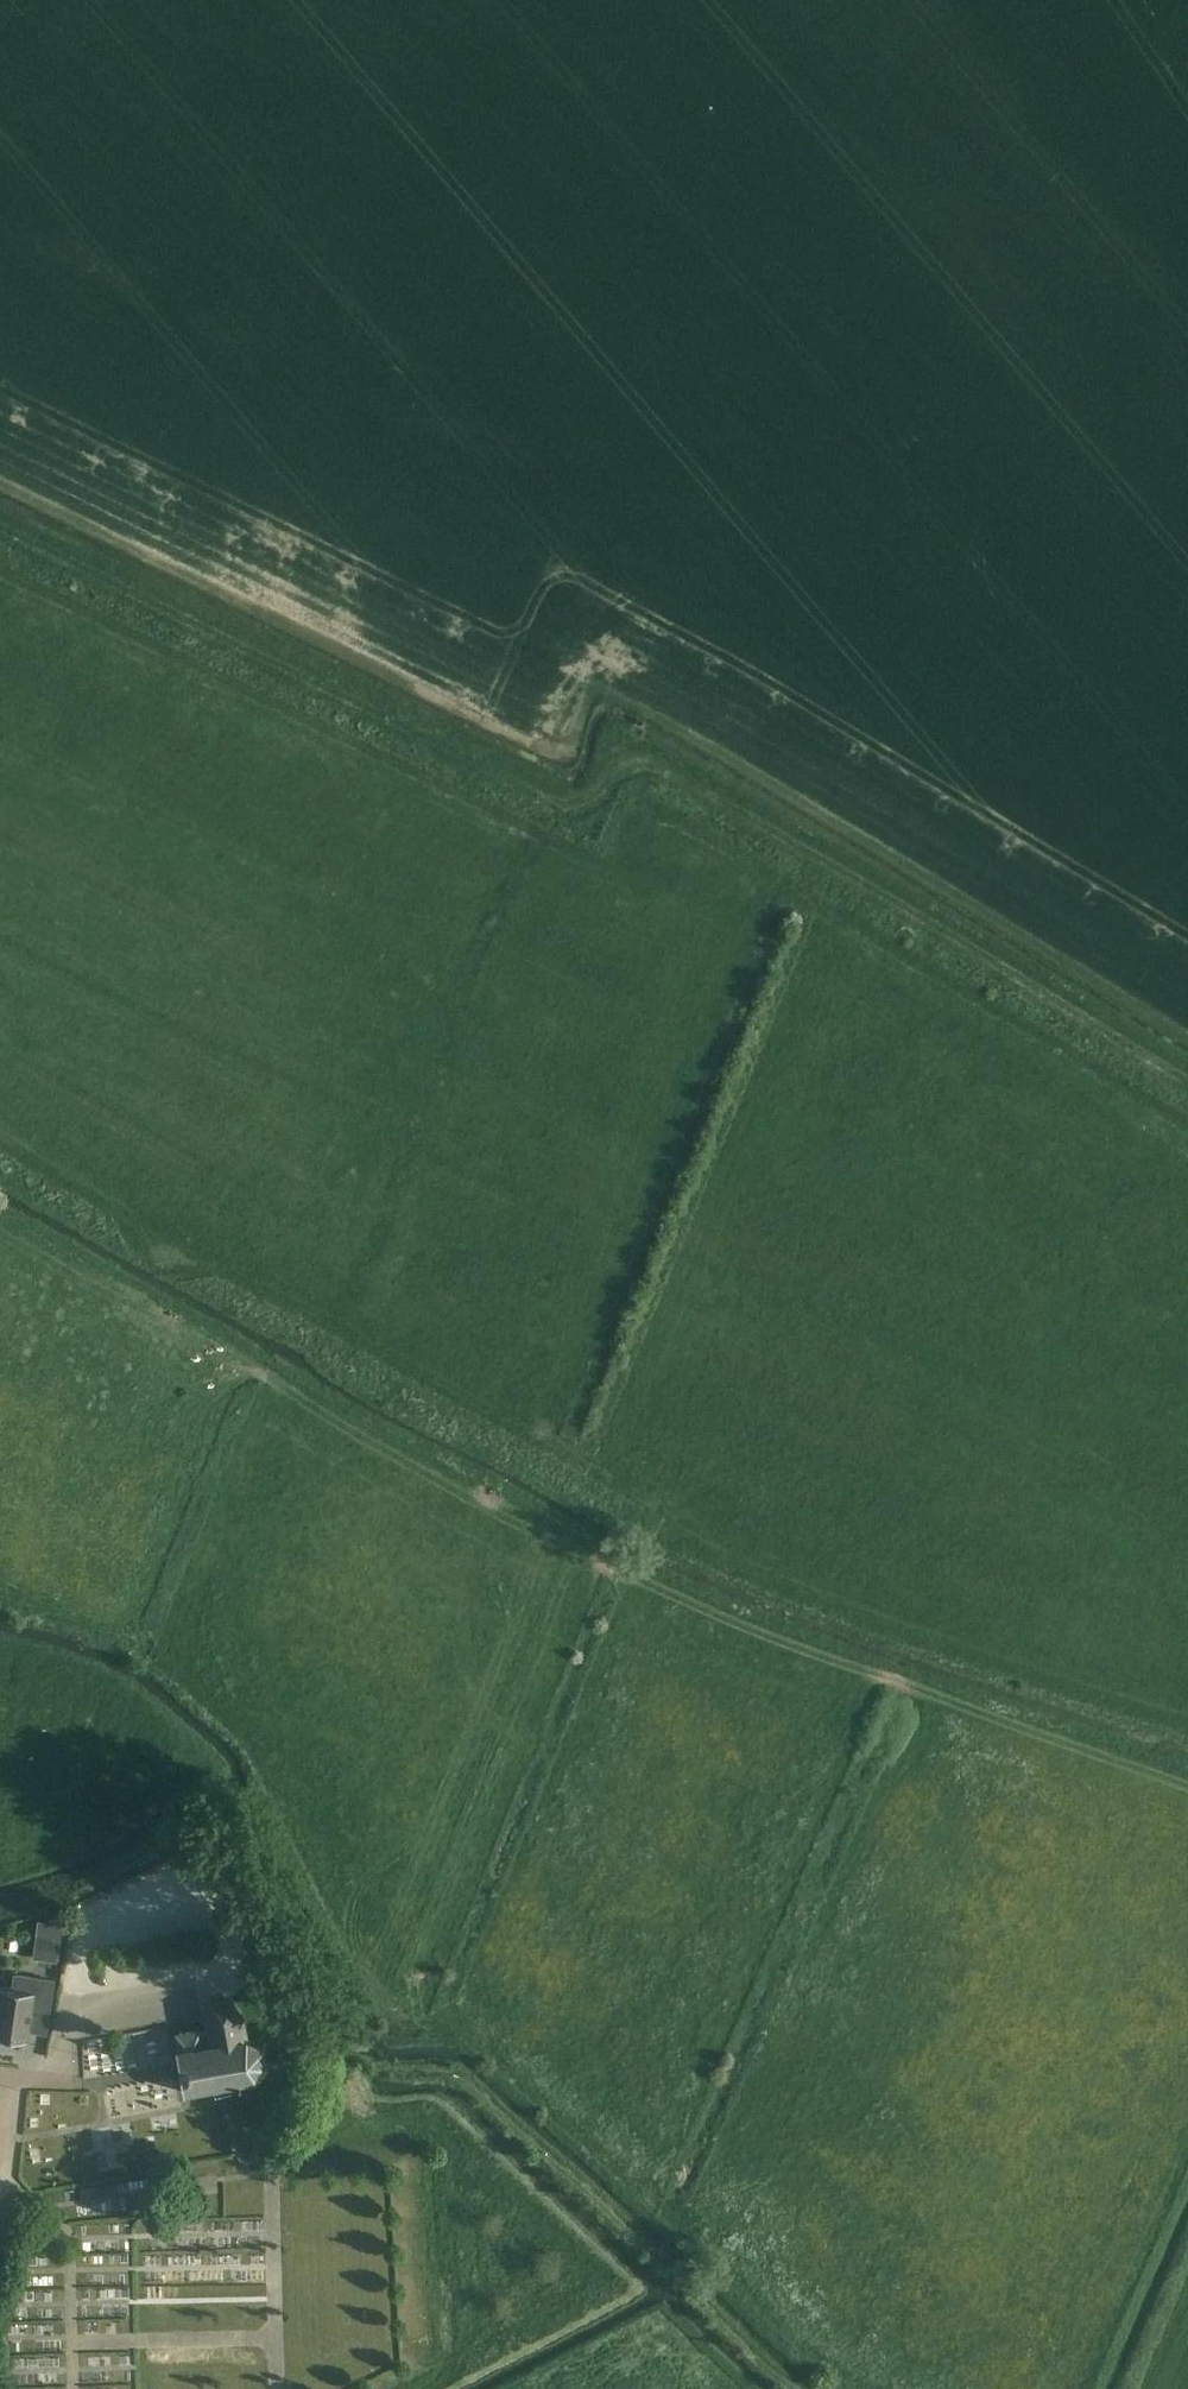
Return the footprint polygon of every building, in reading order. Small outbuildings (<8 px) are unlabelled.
[(37,1920),(32,1959),(56,1962),(62,1923),(37,1920)] [(11,2038),(26,2040),(30,2012),(48,2015),(54,1980),(14,1974),(12,1988),(0,1986),(0,2040),(10,2042),(11,2038)] [(241,2012),(229,1998),(210,2001),(204,2019),(206,2028),(175,2034),(178,2049),(176,2050),(183,2092),(185,2091),(185,2090),(212,2085),(214,2097),(230,2094),(229,2087),(240,2085),(239,2081),(253,2078),(255,2081),(258,2079),(256,2076),(265,2064),(269,2065),(269,2062),(265,2061),(262,2047),(265,2044),(263,2042),(260,2044),(247,2038),(248,2035),(245,2034),(241,2012)]
